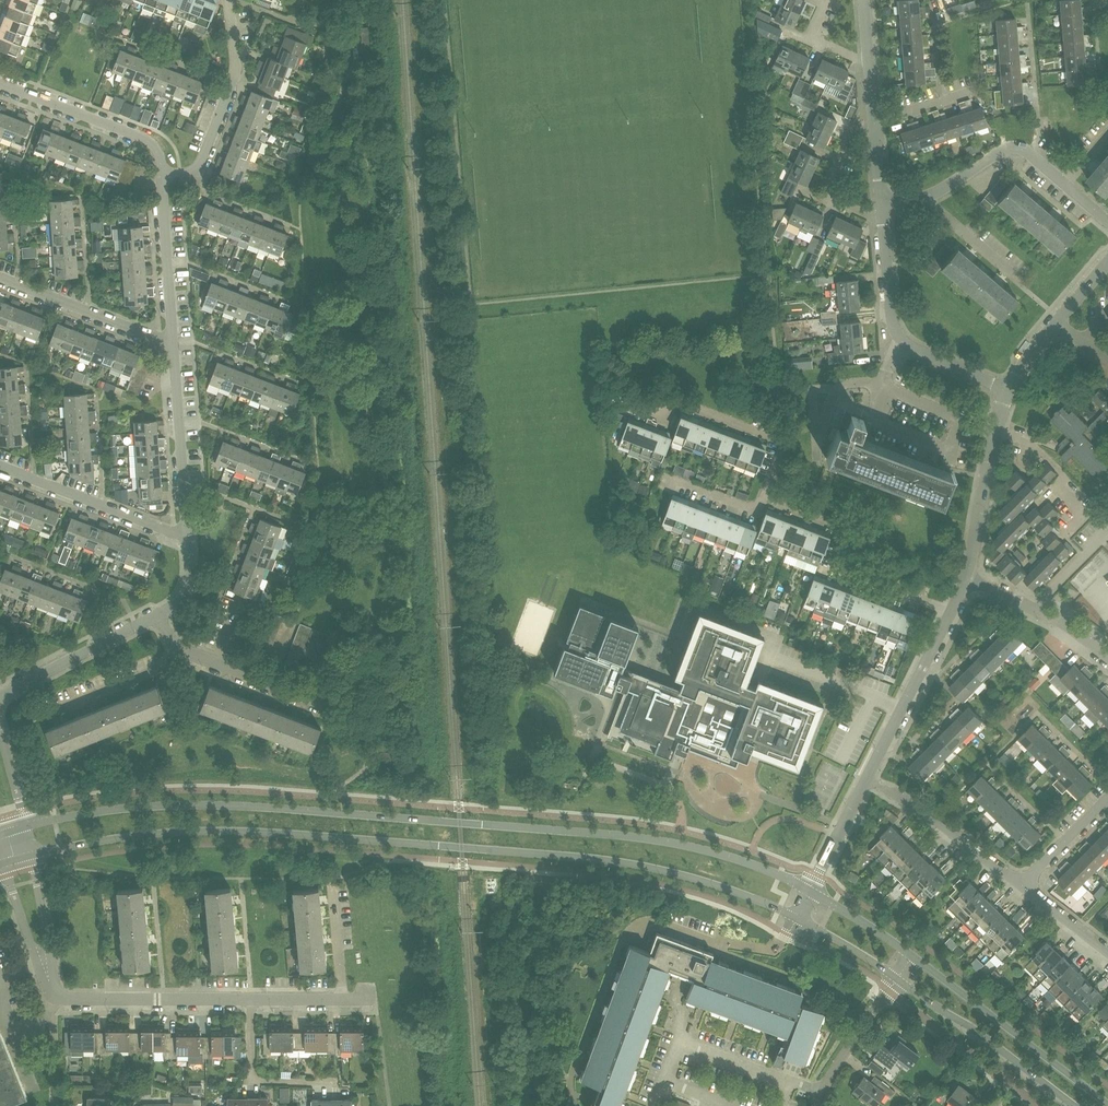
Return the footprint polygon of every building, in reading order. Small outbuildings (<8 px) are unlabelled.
[(7,3),(33,13),(37,3),(30,0),(8,0),(7,3)] [(71,7),(76,9),(77,7),(78,7),(80,2),(78,2),(79,1),(77,0),(73,0),(71,7)] [(145,2),(142,8),(153,12),(157,0),(146,0),(145,2)] [(153,12),(164,16),(166,10),(170,0),(157,0),(153,12)] [(174,19),(182,0),(170,0),(166,10),(167,10),(165,16),(174,19)] [(176,14),(187,18),(194,0),(182,0),(174,19),(176,14)] [(197,22),(206,0),(194,0),(187,18),(197,22)] [(218,0),(212,0),(211,2),(206,0),(197,22),(208,26),(218,0)] [(781,5),(799,14),(805,0),(804,0),(783,0),(781,5)] [(899,14),(926,12),(925,6),(919,6),(918,0),(898,0),(899,14)] [(1061,14),(1087,12),(1087,11),(1087,6),(1080,7),(1080,0),(1060,0),(1061,14)] [(9,9),(7,15),(29,24),(33,13),(7,3),(5,8),(9,9)] [(793,27),(799,14),(781,5),(774,18),(793,27)] [(882,7),(883,15),(891,14),(891,9),(888,6),(882,7)] [(98,19),(100,13),(94,10),(92,17),(98,19)] [(758,10),(755,17),(769,23),(772,17),(758,10)] [(899,14),(901,28),(920,26),(920,18),(926,18),(926,12),(899,14)] [(1061,14),(1062,28),(1082,26),(1081,18),(1088,18),(1087,12),(1061,14)] [(0,20),(0,24),(25,34),(29,24),(7,15),(5,20),(0,19),(0,20)] [(1016,18),(996,20),(997,34),(1023,32),(1023,26),(1016,26),(1016,18)] [(21,45),(25,34),(0,24),(0,30),(1,30),(0,32),(0,36),(21,45)] [(901,28),(902,42),(928,40),(928,34),(921,34),(920,26),(901,28)] [(1062,28),(1063,42),(1090,40),(1089,34),(1082,34),(1082,26),(1062,28)] [(287,35),(282,48),(301,55),(305,43),(310,45),(313,37),(287,27),(284,34),(287,35)] [(50,32),(48,38),(49,38),(54,40),(56,35),(50,32)] [(997,34),(998,48),(1018,46),(1017,38),(1024,38),(1023,32),(997,34)] [(17,55),(21,45),(0,36),(0,49),(17,55)] [(902,42),(903,56),(923,54),(922,46),(929,46),(928,40),(902,42)] [(1063,42),(1065,56),(1084,54),(1084,46),(1090,46),(1090,40),(1063,42)] [(51,45),(45,42),(42,48),(48,51),(51,45)] [(186,52),(186,53),(197,57),(198,56),(201,46),(190,42),(188,47),(186,52)] [(112,70),(123,74),(133,47),(129,45),(126,52),(120,49),(112,70)] [(279,55),(277,60),(287,64),(287,65),(288,65),(296,68),(301,55),(282,48),(275,45),(272,52),(279,55)] [(774,63),(787,70),(796,51),(782,45),(774,63)] [(998,48),(1000,62),(1026,60),(1025,54),(1019,54),(1018,46),(998,48)] [(123,74),(133,78),(141,57),(135,55),(138,49),(133,47),(123,74)] [(787,70),(800,76),(809,57),(796,51),(787,70)] [(133,78),(143,82),(141,87),(154,55),(149,53),(147,60),(141,57),(133,78)] [(903,56),(904,70),(931,68),(930,62),(923,62),(923,54),(903,56)] [(1065,56),(1066,70),(1092,68),(1092,62),(1085,62),(1084,54),(1065,56)] [(141,87),(152,91),(161,65),(155,63),(158,57),(154,55),(141,87)] [(260,59),(257,67),(283,77),(288,65),(287,65),(287,64),(277,60),(269,57),(267,62),(260,59)] [(813,77),(827,83),(835,65),(822,58),(813,77)] [(1000,62),(1001,76),(1020,74),(1020,66),(1026,66),(1026,65),(1026,60),(1000,62)] [(152,91),(154,86),(164,90),(174,63),(170,61),(167,68),(161,65),(152,91)] [(179,65),(174,63),(164,90),(162,96),(172,100),(174,94),(182,73),(176,71),(179,65)] [(766,81),(767,80),(773,66),(767,63),(760,78),(766,81)] [(849,71),(835,65),(827,83),(840,89),(836,97),(846,102),(852,87),(843,83),(849,71)] [(278,89),(283,77),(257,67),(255,74),(261,76),(259,82),(263,84),(261,91),(274,96),(276,88),(278,89)] [(906,84),(925,83),(924,74),(931,74),(931,68),(904,70),(906,84)] [(1067,85),(1087,83),(1086,74),(1093,74),(1092,68),(1066,70),(1067,85)] [(188,75),(182,73),(174,94),(184,98),(194,71),(190,69),(188,75)] [(199,72),(194,71),(184,98),(195,102),(196,98),(199,99),(202,92),(199,91),(203,81),(196,79),(199,72)] [(1021,82),(1020,74),(1001,76),(997,77),(998,90),(1002,90),(1028,88),(1028,82),(1021,82)] [(799,78),(792,93),(798,95),(804,81),(799,78)] [(811,84),(804,81),(798,95),(802,97),(805,98),(811,84)] [(906,91),(905,83),(890,84),(891,92),(906,91)] [(1003,104),(1023,103),(1022,94),(1029,94),(1028,88),(1002,90),(1003,104)] [(243,94),(241,98),(269,109),(273,98),(252,90),(250,97),(243,94)] [(309,112),(318,115),(326,94),(317,90),(309,112)] [(816,111),(818,104),(805,98),(802,97),(799,103),(816,111)] [(241,98),(240,103),(246,105),(244,111),(265,119),(269,109),(241,98)] [(982,107),(973,110),(971,103),(966,105),(974,130),(987,126),(982,107)] [(2,136),(10,115),(4,113),(7,107),(2,105),(0,111),(0,135),(2,136)] [(962,113),(954,116),(960,134),(974,130),(966,105),(960,107),(962,113)] [(293,114),(301,117),(304,111),(295,107),(293,114)] [(166,114),(157,110),(154,118),(163,121),(166,114)] [(2,136),(12,140),(23,113),(18,111),(16,118),(10,115),(2,136)] [(235,115),(234,119),(261,129),(265,119),(244,111),(242,117),(235,115)] [(818,111),(818,112),(812,125),(831,133),(837,120),(818,111)] [(137,120),(139,115),(132,112),(131,114),(130,118),(137,120)] [(954,116),(947,118),(945,112),(939,113),(947,138),(960,134),(954,116)] [(12,140),(23,144),(25,139),(29,141),(32,133),(28,132),(31,123),(25,121),(27,114),(23,113),(12,140)] [(935,122),(928,124),(934,143),(947,138),(939,113),(933,115),(935,122)] [(150,118),(143,115),(140,122),(147,125),(150,118)] [(234,119),(232,123),(238,126),(236,131),(257,139),(261,129),(234,119)] [(928,124),(920,126),(918,120),(912,122),(920,147),(934,143),(928,124)] [(192,134),(195,126),(195,125),(187,121),(183,130),(192,134)] [(901,159),(904,159),(910,158),(908,151),(920,147),(912,122),(907,124),(909,130),(901,133),(903,140),(899,142),(901,159)] [(43,128),(35,149),(45,153),(56,126),(52,124),(49,131),(43,128)] [(307,134),(309,126),(304,124),(301,132),(307,134)] [(812,125),(806,138),(824,147),(831,133),(812,125)] [(45,153),(56,157),(64,136),(58,134),(60,127),(56,126),(45,153)] [(288,130),(285,138),(293,141),(295,135),(298,136),(299,132),(295,131),(295,132),(288,130)] [(803,136),(789,130),(786,136),(800,143),(803,136)] [(227,135),(226,139),(253,150),(257,139),(236,131),(234,138),(227,135)] [(56,157),(66,161),(77,133),(72,132),(70,138),(64,136),(56,157)] [(66,161),(76,165),(84,144),(78,142),(81,135),(77,133),(66,161)] [(783,142),(798,149),(800,143),(786,136),(783,142)] [(226,139),(224,143),(231,146),(228,152),(249,160),(253,150),(226,139)] [(76,165),(87,169),(97,142),(93,140),(90,146),(84,144),(76,165)] [(87,169),(97,173),(105,152),(99,150),(101,143),(97,142),(87,169)] [(265,155),(270,157),(273,147),(268,145),(265,155)] [(97,173),(107,177),(118,149),(113,148),(111,154),(105,152),(97,173)] [(121,171),(124,164),(125,160),(119,157),(122,151),(118,149),(107,177),(118,180),(119,177),(121,171)] [(800,149),(794,163),(813,171),(819,158),(800,149)] [(226,158),(220,155),(218,160),(245,170),(249,160),(228,152),(226,158)] [(1095,171),(1088,179),(1107,196),(1107,195),(1107,156),(1095,171)] [(126,158),(125,160),(124,164),(136,169),(138,163),(126,158)] [(218,160),(216,164),(223,166),(220,173),(241,181),(245,170),(218,160)] [(277,160),(275,167),(280,169),(279,171),(283,173),(287,163),(283,161),(283,162),(277,160)] [(807,185),(807,184),(813,171),(794,163),(788,176),(807,185)] [(134,175),(136,169),(124,164),(121,171),(134,175)] [(131,181),(134,175),(121,171),(119,177),(131,181)] [(9,172),(0,172),(0,184),(3,183),(3,177),(10,176),(9,172)] [(129,188),(131,181),(119,177),(118,180),(117,183),(129,188)] [(1011,185),(1001,177),(997,182),(1007,190),(1011,185)] [(997,182),(993,187),(1002,195),(1007,190),(997,182)] [(1014,182),(1011,185),(1007,190),(1002,195),(998,200),(997,201),(1027,227),(1044,208),(1014,182)] [(11,194),(11,189),(4,189),(3,183),(0,184),(0,194),(11,194)] [(126,194),(129,188),(117,183),(114,189),(126,194)] [(781,192),(791,196),(794,190),(784,185),(781,192)] [(993,187),(988,192),(998,200),(1002,195),(993,187)] [(124,200),(126,194),(114,189),(112,195),(124,200)] [(994,205),(997,201),(998,200),(988,192),(984,197),(994,205)] [(5,205),(4,198),(11,198),(11,194),(0,194),(0,205),(5,205)] [(989,211),(994,205),(984,197),(979,203),(989,211)] [(79,199),(50,201),(51,212),(73,210),(73,203),(79,203),(79,199)] [(219,200),(214,199),(212,205),(205,202),(197,223),(208,227),(219,200)] [(208,227),(219,231),(227,211),(220,208),(223,202),(219,200),(208,227)] [(788,221),(801,227),(809,208),(796,202),(788,221)] [(13,215),(12,211),(5,211),(5,205),(0,205),(0,216),(13,215)] [(232,213),(227,211),(219,231),(229,235),(240,208),(235,206),(232,213)] [(229,235),(239,239),(247,218),(241,216),(243,210),(240,208),(229,235)] [(808,230),(814,233),(823,215),(809,208),(801,227),(799,230),(806,233),(808,230)] [(1074,234),(1058,220),(1044,208),(1027,227),(1058,254),(1074,234)] [(51,212),(52,223),(81,221),(80,216),(74,217),(73,210),(51,212)] [(253,221),(247,218),(239,239),(249,243),(260,216),(255,214),(253,221)] [(7,227),(6,220),(13,220),(13,215),(0,216),(0,227),(7,227)] [(249,243),(259,247),(268,226),(261,224),(264,217),(260,216),(249,243)] [(826,238),(839,244),(849,222),(836,216),(826,238)] [(52,223),(53,233),(75,232),(74,225),(81,225),(81,221),(52,223)] [(787,224),(780,221),(774,235),(780,238),(787,224)] [(273,229),(268,226),(259,247),(270,251),(280,224),(276,222),(273,229)] [(863,228),(849,222),(839,244),(841,241),(853,247),(850,254),(859,259),(866,245),(857,241),(863,228)] [(280,255),(288,234),(282,232),(284,225),(280,224),(270,251),(280,255)] [(149,230),(149,226),(142,226),(120,227),(121,238),(143,237),(143,231),(149,230)] [(14,237),(14,233),(7,233),(7,227),(0,227),(0,238),(14,237)] [(53,233),(53,245),(82,243),(82,238),(75,238),(75,232),(53,233)] [(819,239),(812,236),(806,250),(812,253),(819,239)] [(8,249),(8,242),(15,242),(14,237),(0,238),(0,250),(8,249)] [(121,238),(122,249),(151,247),(150,243),(144,243),(143,237),(121,238)] [(818,256),(825,242),(819,239),(812,253),(818,256)] [(53,245),(54,255),(76,254),(76,247),(83,247),(82,243),(53,245)] [(945,243),(940,248),(950,256),(954,251),(945,243)] [(122,249),(123,260),(145,259),(144,252),(151,252),(151,247),(122,249)] [(940,248),(936,253),(945,261),(950,256),(940,248)] [(957,248),(954,251),(950,256),(945,261),(941,266),(940,267),(971,293),(988,274),(957,248)] [(210,253),(208,259),(214,261),(217,254),(211,252),(211,254),(210,253)] [(936,253),(932,258),(941,266),(945,261),(936,253)] [(54,255),(55,266),(84,264),(84,260),(77,260),(76,254),(54,255)] [(220,256),(218,262),(219,262),(218,263),(226,266),(226,265),(227,265),(229,259),(220,256)] [(937,271),(940,267),(941,266),(932,258),(928,263),(937,271)] [(123,260),(123,271),(152,269),(152,265),(145,265),(145,259),(123,260)] [(232,259),(230,263),(232,263),(231,268),(239,271),(242,263),(232,259)] [(933,276),(937,271),(928,263),(923,268),(933,276)] [(56,277),(78,276),(77,269),(84,268),(84,264),(55,266),(56,277)] [(123,271),(124,282),(146,281),(146,274),(153,273),(152,269),(123,271)] [(1018,300),(988,274),(971,293),(1001,319),(1018,300)] [(833,275),(817,276),(811,277),(812,284),(834,282),(833,275)] [(211,284),(207,293),(203,303),(214,307),(224,279),(220,278),(218,284),(211,282),(211,284)] [(229,281),(224,279),(214,307),(224,311),(232,290),(226,288),(229,281)] [(837,281),(837,282),(837,288),(829,289),(830,296),(858,294),(857,280),(837,281)] [(124,282),(125,293),(154,291),(154,287),(147,287),(146,281),(124,282)] [(238,292),(232,290),(224,311),(235,315),(245,287),(241,286),(238,292)] [(235,315),(245,318),(253,298),(247,295),(249,289),(245,287),(235,315)] [(141,305),(141,303),(148,303),(147,296),(154,295),(154,291),(125,293),(126,304),(129,304),(129,306),(130,308),(132,309),(134,309),(137,309),(139,308),(141,307),(141,305)] [(259,300),(253,298),(245,318),(255,322),(265,295),(261,294),(259,300)] [(859,309),(858,294),(830,296),(830,297),(838,296),(839,311),(859,309)] [(255,322),(265,326),(273,306),(267,303),(270,297),(265,295),(255,322)] [(4,302),(0,313),(0,324),(6,327),(17,300),(12,298),(10,304),(4,302)] [(6,327),(16,331),(24,310),(18,308),(21,301),(17,300),(6,327)] [(279,308),(273,306),(265,326),(275,330),(286,303),(282,302),(279,308)] [(294,314),(294,313),(287,311),(290,305),(286,303),(275,330),(286,334),(288,329),(294,314)] [(30,312),(24,310),(16,331),(27,335),(37,308),(33,306),(30,312)] [(37,339),(45,318),(39,316),(41,309),(37,308),(27,335),(37,339)] [(821,311),(821,318),(837,317),(836,310),(821,311)] [(294,314),(288,329),(295,331),(301,317),(294,314)] [(821,318),(821,320),(822,325),(837,324),(837,317),(821,318)] [(57,323),(49,343),(60,347),(70,320),(66,319),(64,325),(57,323)] [(60,347),(70,351),(78,331),(72,328),(75,322),(70,320),(60,347)] [(840,323),(842,338),(862,336),(861,321),(840,323)] [(215,329),(208,326),(205,334),(212,337),(215,329)] [(84,333),(78,331),(70,351),(80,355),(91,328),(86,327),(84,333)] [(80,355),(91,359),(99,339),(93,336),(95,330),(91,328),(80,355)] [(104,341),(99,339),(91,359),(101,363),(111,336),(107,334),(104,341)] [(115,338),(111,336),(101,363),(111,367),(119,346),(113,344),(115,338)] [(849,362),(849,352),(863,351),(862,336),(842,338),(842,345),(834,346),(834,352),(828,353),(829,363),(849,362)] [(243,342),(237,340),(234,347),(240,349),(243,342)] [(125,349),(119,346),(111,367),(121,371),(132,344),(127,342),(125,349)] [(133,352),(136,346),(132,344),(121,371),(132,375),(133,371),(136,365),(138,359),(140,354),(133,352)] [(140,353),(140,354),(138,359),(150,364),(153,357),(140,353)] [(217,361),(210,382),(209,382),(220,386),(230,359),(226,357),(224,364),(217,361)] [(799,357),(785,358),(786,371),(800,369),(799,357)] [(148,370),(150,364),(138,359),(136,365),(148,370)] [(230,390),(238,369),(239,366),(233,364),(235,361),(230,359),(220,386),(230,390)] [(146,376),(148,370),(136,365),(133,371),(146,376)] [(244,372),(238,369),(230,390),(240,394),(251,367),(246,365),(244,372)] [(24,366),(17,367),(17,366),(0,368),(0,379),(18,378),(17,371),(24,370),(24,366)] [(240,394),(250,398),(258,377),(253,375),(255,369),(251,367),(240,394)] [(133,371),(132,375),(131,377),(143,382),(146,376),(133,371)] [(265,379),(258,377),(250,398),(261,402),(271,375),(267,373),(265,379)] [(261,402),(271,406),(279,385),(273,383),(275,376),(271,375),(261,402)] [(89,384),(91,378),(85,376),(83,382),(89,384)] [(131,377),(129,384),(141,388),(143,382),(131,377)] [(25,388),(25,383),(18,384),(18,378),(0,379),(0,390),(25,388)] [(1088,395),(1097,385),(1098,384),(1092,378),(1082,388),(1088,395)] [(285,387),(279,385),(271,406),(281,409),(292,382),(287,381),(285,387)] [(293,391),(296,384),(292,382),(281,409),(292,413),(300,393),(293,391)] [(108,383),(106,389),(113,392),(115,386),(108,383)] [(126,390),(139,395),(141,388),(129,384),(126,390)] [(19,399),(19,393),(26,392),(25,388),(0,390),(0,401),(19,399)] [(1101,389),(1092,398),(1104,410),(1089,425),(1073,409),(1070,412),(1068,410),(1064,414),(1060,409),(1057,409),(1055,412),(1055,414),(1051,418),(1068,435),(1059,444),(1066,451),(1062,455),(1062,457),(1065,460),(1068,460),(1074,454),(1095,474),(1097,471),(1099,473),(1102,469),(1107,474),(1107,457),(1100,449),(1107,440),(1107,396),(1101,389)] [(94,397),(94,393),(87,394),(87,393),(65,395),(65,406),(87,405),(87,398),(94,397)] [(19,399),(0,401),(0,412),(27,410),(26,405),(20,406),(19,399)] [(65,406),(66,417),(95,415),(95,410),(88,411),(87,405),(65,406)] [(831,438),(834,439),(826,458),(942,502),(953,473),(851,434),(852,430),(859,433),(864,420),(855,416),(857,413),(844,409),(842,414),(850,417),(846,428),(847,429),(846,432),(835,428),(831,438)] [(21,421),(20,415),(27,414),(27,410),(0,412),(0,423),(21,421)] [(830,418),(836,420),(839,413),(833,411),(830,418)] [(672,440),(684,444),(692,422),(686,419),(688,415),(682,413),(672,440)] [(66,417),(67,428),(89,426),(89,419),(95,419),(95,415),(66,417)] [(639,426),(633,424),(635,419),(629,417),(619,444),(630,448),(639,426)] [(630,448),(641,452),(653,420),(648,418),(644,428),(639,426),(630,448)] [(164,424),(163,419),(135,421),(135,433),(157,431),(157,424),(164,424)] [(684,444),(694,448),(704,421),(699,419),(697,423),(692,422),(684,444)] [(653,420),(641,452),(650,456),(651,456),(659,434),(654,431),(658,423),(652,421),(653,420)] [(29,432),(28,427),(21,428),(21,421),(0,423),(0,434),(29,432)] [(694,448),(704,452),(713,429),(707,427),(709,423),(704,421),(694,448)] [(67,428),(68,439),(97,437),(96,432),(89,432),(89,426),(67,428)] [(704,452),(715,456),(725,429),(720,427),(718,431),(713,429),(704,452)] [(723,464),(725,460),(734,437),(728,435),(730,431),(725,429),(715,456),(719,458),(717,462),(723,464)] [(135,433),(136,444),(165,442),(165,437),(158,437),(157,431),(135,433)] [(29,436),(29,432),(0,434),(0,441),(0,445),(23,443),(22,436),(29,436)] [(659,466),(672,434),(667,432),(665,436),(659,434),(651,456),(650,456),(649,459),(652,460),(651,463),(659,466)] [(725,460),(736,464),(746,437),(741,435),(739,439),(734,437),(725,460)] [(68,439),(69,449),(91,448),(90,441),(97,441),(97,437),(68,439)] [(215,461),(225,465),(236,438),(232,437),(229,443),(223,441),(220,447),(215,461)] [(736,464),(746,468),(754,445),(749,443),(751,439),(746,437),(736,464)] [(225,465),(236,469),(244,449),(238,447),(240,440),(236,438),(225,465)] [(136,444),(137,455),(159,453),(158,446),(165,446),(165,442),(136,444)] [(757,472),(767,445),(761,443),(760,447),(754,445),(746,468),(757,472)] [(250,451),(244,449),(236,469),(246,473),(257,446),(252,444),(250,451)] [(217,446),(211,460),(215,461),(220,447),(217,446)] [(246,473),(256,477),(264,457),(258,454),(261,448),(257,446),(246,473)] [(69,449),(69,461),(98,458),(98,454),(91,454),(91,448),(69,449)] [(44,463),(51,462),(51,452),(43,452),(44,463)] [(270,459),(264,457),(256,477),(266,481),(277,454),(273,452),(270,459)] [(137,455),(138,466),(167,464),(166,459),(159,459),(159,453),(137,455)] [(266,481),(277,485),(285,464),(279,462),(281,456),(277,454),(266,481)] [(664,457),(660,466),(665,468),(669,459),(664,457)] [(90,470),(92,470),(92,463),(99,463),(98,458),(69,461),(70,472),(90,470)] [(291,467),(285,464),(277,485),(287,489),(297,462),(293,460),(291,467)] [(299,470),(302,463),(297,462),(287,489),(298,493),(305,472),(299,470)] [(1047,463),(1029,482),(1011,501),(1009,499),(999,509),(1011,520),(1043,487),(1057,473),(1047,463)] [(138,466),(138,476),(160,475),(160,468),(167,468),(167,464),(138,466)] [(675,466),(672,473),(682,476),(685,470),(675,466)] [(91,482),(90,470),(70,472),(70,476),(91,483),(91,482)] [(1003,493),(1006,496),(1015,488),(1017,490),(1027,480),(1017,471),(1003,485),(1007,489),(1003,493)] [(695,479),(703,483),(705,476),(697,473),(695,479)] [(161,481),(160,475),(138,476),(138,477),(132,477),(132,488),(139,487),(168,485),(168,481),(161,481)] [(0,513),(10,486),(6,484),(4,491),(0,489),(0,513)] [(640,484),(637,493),(646,496),(649,487),(640,484)] [(168,490),(168,485),(139,487),(140,500),(141,502),(143,504),(145,505),(163,503),(162,490),(168,490)] [(12,494),(15,488),(10,486),(0,513),(10,517),(18,496),(12,494)] [(728,487),(726,493),(733,495),(735,489),(728,487)] [(24,499),(18,496),(10,517),(20,521),(31,494),(27,492),(24,499)] [(35,495),(31,494),(20,521),(31,525),(39,504),(33,502),(35,495)] [(673,494),(663,521),(674,525),(682,502),(677,500),(678,496),(673,494)] [(45,507),(39,504),(31,525),(41,529),(51,502),(47,500),(45,507)] [(674,525),(684,529),(694,502),(689,500),(688,504),(682,502),(674,525)] [(51,533),(59,512),(53,510),(56,503),(51,502),(41,529),(51,533)] [(684,529),(694,533),(703,510),(698,508),(700,504),(694,502),(684,529)] [(1035,507),(1026,516),(1022,512),(1004,531),(1002,529),(993,539),(999,545),(989,554),(1018,582),(1027,572),(1004,550),(1031,522),(1045,536),(1055,526),(1050,521),(1059,512),(1049,502),(1040,511),(1035,507)] [(694,533),(705,537),(715,510),(710,508),(709,512),(703,510),(694,533)] [(766,546),(774,523),(775,524),(777,517),(771,515),(773,511),(767,509),(755,542),(766,546)] [(705,537),(716,541),(724,518),(719,516),(720,512),(715,510),(705,537)] [(72,517),(64,538),(70,540),(74,542),(85,515),(81,513),(78,519),(72,517)] [(74,542),(84,546),(92,525),(86,523),(89,516),(85,515),(74,542)] [(777,517),(775,524),(774,523),(766,546),(776,550),(778,544),(789,517),(784,515),(782,519),(777,517)] [(716,541),(726,545),(736,518),(731,516),(730,520),(724,518),(716,541)] [(778,544),(789,548),(798,525),(792,523),(794,519),(789,517),(778,544)] [(258,524),(252,522),(250,526),(277,536),(281,526),(261,518),(258,524)] [(726,545),(736,549),(745,526),(740,524),(741,520),(736,518),(726,545)] [(803,527),(798,525),(789,548),(786,554),(797,558),(810,525),(809,525),(811,521),(806,519),(803,527)] [(98,527),(92,525),(84,546),(95,550),(105,522),(101,521),(98,527)] [(95,550),(105,553),(113,533),(107,530),(109,524),(105,522),(95,550)] [(747,553),(757,526),(752,524),(751,528),(745,526),(736,549),(747,553)] [(818,533),(813,531),(815,527),(810,525),(797,558),(807,562),(818,533)] [(250,526),(249,531),(255,533),(253,539),(273,547),(277,536),(250,526)] [(818,566),(832,529),(827,527),(824,535),(818,533),(807,562),(818,566)] [(119,535),(113,533),(105,553),(115,557),(126,530),(121,529),(119,535)] [(115,557),(125,561),(133,541),(127,538),(130,532),(126,530),(115,557)] [(1024,579),(1034,588),(1074,548),(1067,541),(1064,544),(1052,532),(1043,541),(1052,551),(1042,561),(1040,559),(1034,565),(1036,567),(1024,579)] [(139,543),(133,541),(125,561),(135,565),(146,538),(142,536),(139,543)] [(15,537),(14,539),(12,545),(22,549),(25,541),(15,537)] [(148,546),(150,540),(146,538),(135,565),(152,572),(158,555),(152,553),(154,549),(148,546)] [(244,542),(242,547),(269,557),(273,547),(253,539),(251,545),(244,542)] [(74,542),(70,540),(67,546),(65,545),(59,562),(66,564),(74,542)] [(242,547),(241,551),(247,553),(245,559),(266,567),(269,557),(242,547)] [(1018,548),(1015,552),(1023,561),(1027,557),(1018,548)] [(57,562),(59,556),(53,553),(50,559),(57,562)] [(733,554),(729,567),(736,569),(740,556),(733,554)] [(1029,560),(1032,563),(1038,557),(1034,554),(1029,560)] [(668,557),(663,555),(659,563),(665,565),(668,557)] [(75,569),(77,565),(75,564),(76,562),(69,559),(67,565),(75,569)] [(236,563),(234,567),(262,578),(266,567),(245,559),(243,565),(236,563)] [(0,580),(0,590),(7,593),(17,566),(14,564),(11,571),(5,568),(0,580)] [(7,593),(17,597),(25,576),(19,574),(22,567),(17,566),(7,593)] [(234,567),(233,571),(239,574),(237,580),(258,588),(262,578),(234,567)] [(693,569),(691,575),(700,579),(703,572),(693,569)] [(17,597),(28,601),(38,574),(34,572),(31,579),(25,576),(17,597)] [(28,601),(38,605),(46,584),(40,582),(42,575),(38,574),(28,601)] [(709,589),(718,593),(724,578),(715,575),(709,589)] [(815,575),(804,602),(815,606),(824,583),(819,581),(821,577),(815,575)] [(38,605),(48,609),(58,582),(54,580),(52,587),(46,584),(38,605)] [(263,590),(258,588),(237,580),(235,586),(228,583),(227,587),(233,590),(259,600),(263,590)] [(815,606),(816,606),(813,613),(823,617),(836,583),(831,581),(830,585),(824,583),(815,606)] [(48,609),(58,612),(66,592),(60,590),(63,583),(58,582),(48,609)] [(841,585),(836,583),(823,617),(834,621),(834,620),(845,591),(840,589),(841,585)] [(845,591),(834,620),(844,624),(847,618),(859,586),(854,584),(851,593),(845,591)] [(847,618),(857,622),(866,599),(861,597),(864,588),(859,586),(847,618)] [(743,589),(737,587),(734,594),(741,596),(743,589)] [(58,612),(69,616),(79,590),(75,588),(72,594),(66,592),(58,612)] [(721,596),(729,599),(731,594),(730,594),(731,591),(724,589),(721,596)] [(79,621),(87,600),(81,598),(83,591),(79,590),(69,616),(79,621)] [(857,622),(868,626),(880,594),(875,592),(872,601),(866,599),(857,622)] [(749,601),(756,604),(759,595),(752,593),(749,601)] [(868,626),(878,630),(887,607),(882,605),(885,596),(880,594),(868,626)] [(757,623),(759,618),(700,598),(698,603),(757,623)] [(896,600),(892,609),(887,607),(878,630),(888,634),(889,634),(899,607),(901,602),(896,600)] [(750,748),(761,752),(797,766),(821,703),(758,679),(754,689),(744,685),(762,636),(699,612),(675,676),(683,678),(679,688),(622,666),(637,626),(580,604),(554,671),(611,693),(615,684),(626,688),(608,734),(671,758),(674,750),(686,754),(689,747),(736,765),(739,756),(746,759),(750,748)] [(904,609),(899,607),(889,634),(888,634),(886,641),(896,645),(899,638),(908,615),(902,613),(904,609)] [(777,617),(784,619),(787,613),(779,610),(777,617)] [(271,612),(271,614),(269,619),(281,624),(284,617),(271,612)] [(910,642),(920,615),(915,613),(913,617),(908,615),(899,638),(910,642)] [(788,615),(785,621),(792,624),(795,618),(788,615)] [(278,631),(281,624),(269,619),(266,626),(278,631)] [(312,627),(300,623),(297,630),(310,635),(310,634),(312,627)] [(275,638),(278,631),(266,626),(263,633),(275,638)] [(322,638),(325,632),(312,627),(310,634),(322,638)] [(1009,627),(1004,633),(999,628),(994,633),(1013,651),(1023,641),(1009,627)] [(297,630),(295,637),(307,642),(308,640),(310,635),(297,630)] [(273,645),(275,638),(263,633),(261,640),(273,645)] [(995,641),(989,647),(1003,661),(1013,651),(994,633),(990,637),(995,641)] [(320,644),(322,638),(310,634),(310,635),(308,640),(320,644)] [(295,637),(292,644),(304,649),(305,646),(307,642),(295,637)] [(270,652),(273,645),(261,640),(258,648),(270,652)] [(318,651),(320,644),(308,640),(307,642),(305,646),(318,651)] [(1041,641),(1032,650),(1037,654),(1046,645),(1041,641)] [(292,644),(289,651),(301,656),(303,652),(304,649),(292,644)] [(1037,654),(1042,659),(1051,650),(1046,645),(1037,654)] [(315,657),(318,651),(305,646),(304,649),(303,652),(315,657)] [(989,647),(984,653),(979,648),(975,652),(994,671),(1003,661),(989,647)] [(267,660),(270,652),(258,648),(255,655),(267,660)] [(1055,654),(1051,650),(1042,659),(1046,664),(1055,654)] [(289,651),(286,659),(299,663),(301,658),(301,656),(289,651)] [(313,663),(315,657),(303,652),(301,656),(301,658),(313,663)] [(975,661),(970,667),(984,681),(994,671),(975,652),(971,656),(975,661)] [(846,654),(843,662),(851,665),(854,657),(846,654)] [(1060,659),(1055,654),(1046,664),(1051,668),(1060,659)] [(311,669),(313,663),(301,658),(299,663),(298,664),(311,669)] [(296,671),(298,664),(299,663),(286,659),(284,666),(296,671)] [(1051,668),(1056,673),(1065,664),(1060,659),(1051,668)] [(296,671),(308,675),(311,669),(298,664),(296,671)] [(1035,664),(1027,665),(1029,677),(1037,676),(1035,664)] [(1056,673),(1061,678),(1070,669),(1065,664),(1056,673)] [(1075,664),(1070,669),(1061,678),(1071,688),(1090,669),(1085,665),(1081,670),(1075,664)] [(866,672),(872,675),(875,668),(868,665),(866,672)] [(885,674),(890,676),(894,667),(889,665),(885,674)] [(970,667),(964,672),(959,668),(955,672),(974,691),(984,681),(970,667)] [(1071,688),(1081,698),(1095,684),(1089,678),(1094,674),(1090,669),(1071,688)] [(950,687),(960,697),(964,701),(974,691),(955,672),(951,676),(956,681),(950,687)] [(1028,684),(1033,690),(1041,682),(1036,677),(1028,684)] [(1091,708),(1107,690),(1107,687),(1105,685),(1100,689),(1095,684),(1081,698),(1091,708)] [(156,685),(130,696),(120,700),(129,724),(166,709),(156,685)] [(200,709),(201,709),(237,723),(246,699),(209,685),(200,709)] [(1101,717),(1107,710),(1107,690),(1091,708),(1101,717)] [(283,713),(263,706),(246,699),(237,723),(274,737),(283,713)] [(120,700),(93,711),(83,715),(92,739),(129,724),(120,700)] [(969,706),(963,712),(959,707),(954,712),(973,731),(983,720),(969,706)] [(955,721),(949,726),(963,740),(973,731),(954,712),(950,716),(955,721)] [(321,728),(300,720),(283,713),(274,737),(312,751),(321,728)] [(83,715),(63,723),(46,730),(55,753),(92,739),(83,715)] [(1065,724),(1070,728),(1076,722),(1071,717),(1065,724)] [(1019,738),(1029,748),(1048,729),(1044,725),(1039,730),(1033,724),(1019,738)] [(949,726),(944,732),(939,727),(935,732),(953,750),(963,740),(949,726)] [(1029,748),(1039,758),(1053,744),(1047,738),(1052,734),(1048,729),(1029,748)] [(935,741),(930,746),(944,760),(953,750),(935,732),(930,736),(935,741)] [(1039,758),(1049,768),(1068,749),(1063,745),(1058,749),(1053,744),(1039,758)] [(930,746),(924,752),(919,747),(915,751),(934,770),(944,760),(930,746)] [(1049,768),(1059,778),(1073,764),(1067,758),(1072,753),(1068,749),(1049,768)] [(381,762),(392,762),(391,751),(380,752),(381,762)] [(910,766),(911,767),(924,780),(934,770),(915,751),(911,756),(915,760),(910,766)] [(1003,763),(1008,757),(1004,753),(999,759),(1003,763)] [(1059,778),(1069,787),(1087,769),(1083,764),(1078,769),(1073,764),(1059,778)] [(1079,798),(1093,784),(1087,778),(1092,773),(1087,769),(1069,787),(1079,798)] [(1020,776),(1023,780),(1029,775),(1025,772),(1020,776)] [(968,789),(978,799),(997,780),(993,776),(988,781),(982,775),(968,789)] [(978,799),(988,809),(1002,795),(997,790),(1001,785),(997,780),(978,799)] [(988,809),(998,819),(1017,800),(1013,796),(1008,801),(1002,795),(988,809)] [(998,819),(1008,829),(1022,815),(1016,809),(1021,804),(1017,800),(998,819)] [(1008,829),(1018,838),(1037,820),(1032,815),(1028,820),(1022,815),(1008,829)] [(1028,849),(1042,835),(1036,829),(1041,824),(1037,820),(1018,838),(1028,849)] [(870,850),(877,857),(891,843),(890,841),(900,832),(892,824),(882,834),(884,836),(877,842),(870,850)] [(1098,840),(1107,850),(1107,830),(1103,825),(1099,830),(1104,834),(1098,840)] [(877,857),(885,865),(899,851),(898,849),(907,839),(900,832),(890,841),(891,843),(877,857)] [(885,865),(893,873),(907,859),(905,857),(915,847),(907,839),(898,849),(899,851),(885,865)] [(1092,845),(1087,841),(1083,845),(1102,864),(1107,858),(1107,850),(1098,840),(1092,845)] [(1005,852),(1011,857),(1017,852),(1012,845),(1005,852)] [(1084,854),(1078,860),(1092,874),(1102,864),(1083,845),(1079,849),(1084,854)] [(893,873),(901,881),(914,866),(913,865),(923,855),(915,847),(905,857),(907,859),(893,873)] [(901,881),(908,888),(922,874),(921,872),(931,863),(923,855),(913,865),(914,866),(901,881)] [(1078,860),(1073,865),(1068,861),(1064,865),(1082,884),(1092,874),(1078,860)] [(908,888),(916,896),(930,882),(928,880),(938,870),(931,863),(921,872),(922,874),(908,888)] [(1072,894),(1082,884),(1064,865),(1058,871),(1063,875),(1058,880),(1072,894)] [(937,888),(947,879),(938,870),(928,880),(930,882),(916,896),(925,904),(932,897),(939,890),(937,888)] [(948,907),(956,915),(970,901),(968,899),(978,889),(970,881),(970,882),(966,878),(963,881),(960,878),(953,885),(956,889),(950,895),(956,900),(948,907)] [(980,887),(984,891),(989,886),(985,882),(980,887)] [(143,888),(117,890),(121,930),(147,927),(143,888)] [(234,927),(232,899),(231,888),(205,890),(209,930),(234,927)] [(322,927),(319,888),(293,890),(296,930),(322,927)] [(956,915),(964,922),(978,909),(976,907),(986,897),(978,889),(968,899),(970,901),(956,915)] [(993,889),(989,894),(993,898),(997,893),(993,889)] [(964,922),(972,930),(986,916),(984,914),(994,905),(986,897),(976,907),(978,909),(964,922)] [(972,930),(980,938),(993,924),(991,922),(1001,912),(994,905),(984,914),(986,916),(972,930)] [(1013,916),(1017,920),(1025,912),(1021,908),(1013,916)] [(980,938),(987,946),(1001,932),(1000,930),(1009,920),(1001,912),(991,922),(993,924),(980,938)] [(987,946),(995,953),(1009,939),(1008,938),(1017,928),(1009,920),(1000,930),(1001,932),(987,946)] [(1033,928),(1038,922),(1036,920),(1030,925),(1033,928)] [(150,967),(148,945),(147,927),(121,930),(125,969),(150,967)] [(238,967),(236,945),(234,927),(209,930),(212,970),(238,967)] [(326,967),(324,946),(322,927),(296,930),(300,970),(326,967)] [(1016,946),(1025,936),(1017,928),(1008,938),(1009,939),(995,953),(1003,961),(1017,947),(1016,946)] [(783,1055),(803,1062),(821,1011),(799,1003),(802,994),(710,960),(713,953),(656,932),(649,951),(632,945),(582,1079),(599,1085),(593,1101),(590,1100),(588,1105),(596,1105),(597,1103),(604,1105),(616,1105),(667,969),(674,972),(671,979),(684,984),(687,977),(692,979),(686,995),(787,1033),(780,1052),(777,1052),(773,1062),(779,1065),(783,1055)] [(1025,966),(1033,973),(1047,959),(1045,958),(1055,948),(1047,940),(1037,950),(1039,952),(1025,966)] [(1033,973),(1041,981),(1054,967),(1053,965),(1063,955),(1055,948),(1045,958),(1047,959),(1033,973)] [(1041,981),(1049,989),(1062,975),(1061,973),(1071,963),(1063,955),(1053,965),(1054,967),(1041,981)] [(1049,989),(1056,996),(1070,983),(1068,980),(1078,970),(1071,963),(1061,973),(1062,975),(1049,989)] [(1082,969),(1085,972),(1090,967),(1087,964),(1082,969)] [(990,974),(996,980),(1001,975),(995,969),(990,974)] [(1056,996),(1064,1004),(1078,990),(1076,989),(1086,978),(1078,970),(1068,980),(1070,983),(1056,996)] [(1097,983),(1102,988),(1107,981),(1104,977),(1097,983)] [(1064,1004),(1072,1012),(1085,998),(1084,996),(1094,986),(1086,978),(1076,989),(1078,990),(1064,1004)] [(1093,1004),(1102,995),(1094,986),(1084,996),(1085,998),(1072,1012),(1080,1020),(1094,1006),(1093,1004)] [(1023,1000),(1030,1008),(1035,1003),(1028,995),(1023,1000)] [(81,1056),(81,1049),(83,1049),(83,1023),(71,1023),(71,1033),(65,1033),(65,1053),(71,1053),(71,1056),(81,1056)] [(94,1023),(83,1023),(83,1049),(94,1049),(94,1053),(94,1059),(100,1059),(100,1037),(94,1037),(94,1023)] [(107,1053),(107,1049),(118,1049),(118,1023),(106,1023),(106,1037),(100,1037),(100,1059),(102,1059),(101,1053),(107,1053)] [(129,1023),(118,1023),(118,1049),(119,1049),(119,1053),(135,1053),(135,1037),(129,1037),(129,1023)] [(142,1053),(142,1049),(153,1049),(153,1023),(141,1023),(141,1037),(135,1037),(135,1053),(142,1053)] [(165,1023),(153,1023),(153,1049),(164,1049),(164,1058),(170,1058),(170,1042),(165,1042),(165,1023)] [(352,1050),(363,1050),(363,1054),(369,1054),(370,1037),(363,1037),(363,1023),(352,1024),(352,1050)] [(270,1054),(270,1049),(281,1049),(281,1024),(270,1024),(270,1037),(263,1037),(263,1053),(270,1054)] [(281,1049),(287,1049),(287,1053),(290,1056),(299,1056),(299,1037),(293,1037),(293,1024),(281,1024),(281,1049)] [(311,1053),(311,1049),(316,1049),(316,1024),(305,1024),(305,1037),(299,1037),(299,1056),(308,1056),(311,1053)] [(316,1049),(328,1049),(327,1054),(334,1054),(334,1037),(328,1037),(328,1024),(316,1024),(316,1049)] [(341,1053),(341,1050),(352,1050),(352,1024),(340,1024),(340,1037),(334,1037),(334,1054),(341,1053)] [(28,1096),(0,1027),(0,1105),(3,1105),(28,1096)] [(177,1058),(177,1054),(188,1054),(188,1028),(177,1028),(177,1042),(170,1042),(170,1058),(177,1058)] [(188,1054),(199,1054),(199,1058),(205,1058),(205,1051),(205,1042),(200,1041),(200,1028),(188,1028),(188,1054)] [(212,1058),(212,1054),(223,1054),(223,1028),(211,1028),(211,1042),(205,1042),(205,1051),(205,1058),(212,1058)] [(223,1054),(235,1054),(234,1058),(241,1058),(241,1041),(235,1041),(235,1028),(223,1028),(223,1054)] [(889,1067),(897,1056),(909,1066),(919,1054),(899,1039),(890,1051),(882,1045),(874,1056),(889,1067)] [(884,1093),(890,1097),(895,1091),(878,1078),(874,1084),(864,1076),(852,1091),(872,1105),(874,1105),(884,1093)] [(949,1099),(959,1105),(973,1105),(978,1099),(960,1085),(949,1099)] [(173,1105),(186,1105),(192,1105),(193,1097),(173,1096),(173,1105)] [(110,1097),(87,1097),(87,1105),(110,1105),(110,1097)] [(247,1097),(227,1097),(227,1105),(247,1105),(247,1097)] [(247,1097),(247,1105),(267,1105),(267,1097),(247,1097)]
